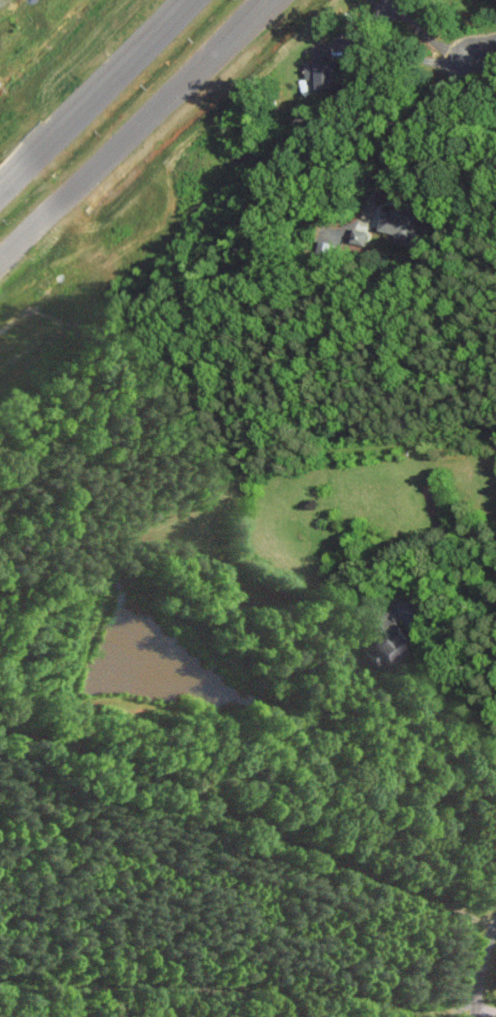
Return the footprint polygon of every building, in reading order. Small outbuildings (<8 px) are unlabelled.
[(333,48),(315,48),(316,62),(305,63),(305,80),(316,80),(316,89),(334,89),(333,48)] [(417,216),(385,208),(380,231),(398,236),(396,244),(417,249),(419,242),(411,240),(417,216)] [(361,254),(368,233),(354,229),(348,250),(361,254)] [(387,613),(372,624),(380,636),(369,644),(385,667),(412,648),(387,613)]
